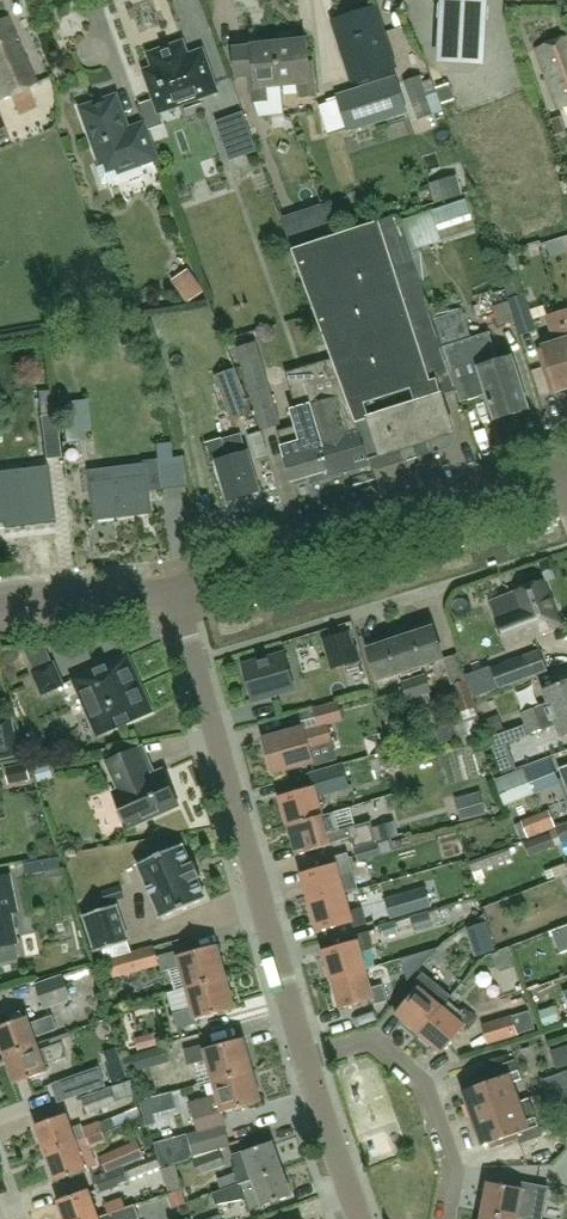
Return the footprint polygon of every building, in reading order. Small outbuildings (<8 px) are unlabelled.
[(438,64),(486,66),(488,0),(440,0),(438,64)] [(377,8),(338,20),(345,42),(342,43),(354,79),(393,67),(385,41),(384,42),(381,33),(384,32),(377,8)] [(0,21),(0,92),(3,98),(37,84),(8,17),(0,21)] [(536,48),(558,109),(566,106),(566,37),(536,48)] [(307,39),(277,42),(279,57),(283,85),(301,83),(302,97),(317,96),(314,61),(309,62),(307,39)] [(183,40),(145,54),(150,67),(140,71),(157,117),(220,94),(203,48),(188,53),(183,40)] [(255,47),(245,48),(236,49),(238,75),(251,74),(254,101),(270,100),(269,86),(283,85),(279,57),(277,42),(255,44),(255,47)] [(397,75),(338,94),(350,131),(409,112),(397,75)] [(430,100),(421,76),(403,82),(418,120),(436,114),(430,100)] [(450,83),(437,88),(443,104),(456,99),(450,83)] [(117,95),(81,108),(101,167),(97,168),(103,184),(119,179),(117,173),(157,159),(144,124),(129,129),(117,95)] [(243,112),(215,123),(229,162),(258,152),(243,112)] [(455,181),(431,189),(436,202),(459,195),(455,181)] [(292,249),(293,250),(334,360),(343,386),(356,422),(370,418),(382,455),(455,432),(443,395),(457,391),(433,320),(428,305),(411,251),(475,231),(469,208),(466,199),(432,209),(400,219),(399,216),(334,237),(292,249)] [(204,292),(188,269),(171,281),(187,304),(204,292)] [(520,295),(507,299),(511,311),(515,321),(520,337),(537,331),(525,293),(520,295)] [(461,311),(452,314),(448,299),(428,305),(433,320),(457,391),(460,400),(487,391),(496,419),(529,408),(512,356),(498,361),(489,332),(470,338),(461,311)] [(561,312),(547,316),(556,342),(543,346),(544,348),(538,349),(553,392),(566,387),(566,333),(561,312)] [(260,432),(282,426),(256,342),(235,348),(260,432)] [(291,387),(302,426),(278,432),(283,448),(294,483),(358,463),(346,425),(356,422),(343,386),(334,360),(287,374),(291,387)] [(232,422),(253,414),(236,368),(214,376),(232,422)] [(40,381),(41,389),(49,389),(48,380),(40,381)] [(60,458),(55,415),(57,415),(54,396),(38,398),(41,417),(46,460),(60,458)] [(74,401),(61,403),(65,435),(93,431),(89,399),(74,401)] [(221,440),(226,458),(217,461),(229,501),(261,491),(249,451),(247,452),(242,434),(228,438),(221,440)] [(93,482),(97,518),(138,513),(137,501),(149,500),(148,492),(163,490),(159,460),(144,462),(145,476),(93,482)] [(0,489),(0,530),(55,523),(51,483),(0,489)] [(553,568),(565,603),(566,602),(566,563),(553,568)] [(544,582),(520,591),(516,593),(523,609),(498,619),(508,645),(561,624),(544,582)] [(402,637),(412,669),(445,658),(435,626),(431,628),(430,623),(417,627),(418,632),(402,637)] [(358,662),(350,633),(326,640),(334,669),(358,662)] [(412,669),(402,637),(386,642),(384,638),(371,643),(373,647),(369,648),(379,680),(412,669)] [(63,685),(46,646),(24,649),(43,694),(63,685)] [(476,668),(494,663),(489,646),(471,651),(476,668)] [(499,690),(549,673),(541,649),(490,667),(499,690)] [(285,654),(243,666),(253,701),(295,688),(285,654)] [(126,657),(76,679),(80,689),(98,730),(103,731),(108,729),(108,730),(150,711),(140,688),(138,690),(134,681),(136,680),(126,657)] [(488,669),(471,676),(476,692),(494,686),(488,669)] [(432,703),(428,693),(433,692),(427,674),(415,678),(421,694),(425,706),(432,703)] [(421,694),(415,678),(403,682),(409,700),(410,699),(414,710),(425,706),(421,694)] [(482,733),(474,708),(476,707),(466,679),(449,685),(459,714),(461,713),(469,737),(482,733)] [(522,714),(512,717),(516,727),(566,708),(566,681),(544,690),(549,703),(536,707),(521,713),(522,714)] [(305,728),(265,740),(274,773),(314,761),(311,749),(333,742),(328,725),(343,720),(338,701),(313,708),(318,726),(305,730),(305,728)] [(516,727),(488,738),(492,750),(528,736),(528,735),(557,724),(562,738),(566,736),(566,708),(516,727)] [(499,712),(485,718),(492,735),(506,730),(499,712)] [(0,721),(0,759),(19,755),(11,718),(0,721)] [(138,748),(107,762),(120,790),(114,793),(120,807),(118,813),(123,822),(128,824),(130,828),(133,826),(139,828),(148,824),(150,819),(180,805),(164,770),(148,777),(144,769),(147,767),(138,748)] [(522,769),(523,770),(495,780),(504,806),(533,796),(531,790),(559,780),(551,758),(522,769)] [(27,763),(5,767),(9,784),(31,780),(27,763)] [(50,763),(35,767),(39,782),(54,778),(50,763)] [(312,781),(313,781),(314,787),(281,796),(290,825),(323,816),(318,797),(329,794),(330,795),(350,789),(343,764),(343,763),(339,764),(309,773),(312,781)] [(461,822),(484,816),(478,793),(455,799),(461,822)] [(556,825),(550,810),(516,824),(522,839),(556,825)] [(335,813),(323,816),(290,825),(298,855),(332,845),(331,843),(352,837),(355,848),(378,842),(372,822),(340,831),(335,813)] [(376,827),(380,842),(396,838),(391,822),(376,827)] [(555,828),(561,844),(566,841),(566,823),(555,828)] [(551,832),(524,842),(530,856),(556,846),(551,832)] [(381,855),(378,843),(355,850),(359,861),(381,855)] [(182,845),(138,865),(161,918),(206,899),(197,879),(202,877),(195,863),(191,865),(182,845)] [(468,860),(476,883),(485,880),(481,867),(502,861),(499,850),(468,860)] [(60,858),(23,864),(25,876),(62,870),(60,858)] [(336,864),(303,873),(311,903),(344,893),(336,864)] [(566,865),(541,874),(546,883),(566,875),(566,864),(566,865)] [(0,878),(0,962),(17,958),(14,944),(19,943),(12,913),(18,911),(11,875),(0,878)] [(120,886),(102,892),(106,904),(124,898),(120,886)] [(425,887),(385,898),(391,918),(431,907),(425,887)] [(344,893),(311,903),(320,932),(353,923),(354,928),(366,924),(362,907),(349,911),(344,893)] [(129,943),(116,905),(84,916),(96,954),(129,943)] [(416,932),(434,926),(433,923),(442,920),(439,910),(412,917),(416,932)] [(384,937),(400,932),(397,921),(381,926),(384,937)] [(486,953),(495,949),(486,922),(472,927),(478,945),(482,943),(486,953)] [(333,980),(366,971),(360,951),(373,947),(368,932),(356,935),(358,941),(325,951),(333,980)] [(188,987),(227,976),(218,945),(179,956),(178,951),(158,957),(163,972),(182,966),(188,987)] [(153,947),(142,950),(110,959),(115,978),(159,965),(153,947)] [(371,988),(366,971),(333,980),(341,1009),(374,1000),(375,1004),(388,1001),(383,984),(371,988)] [(44,1010),(74,999),(63,974),(35,984),(44,1010)] [(450,997),(435,985),(423,974),(415,984),(419,988),(397,1013),(420,1033),(442,1006),(450,997)] [(227,976),(188,987),(194,1009),(175,1014),(179,1028),(198,1023),(197,1019),(236,1007),(227,976)] [(456,1019),(442,1006),(420,1033),(443,1053),(465,1026),(469,1029),(477,1020),(465,1009),(456,1019)] [(37,1044),(34,1036),(57,1028),(52,1014),(30,1022),(27,1015),(0,1025),(0,1040),(5,1055),(37,1044)] [(482,1025),(487,1045),(518,1036),(512,1015),(482,1025)] [(154,1033),(135,1038),(139,1050),(157,1045),(154,1033)] [(215,1081),(254,1070),(246,1039),(206,1049),(205,1045),(186,1051),(189,1064),(209,1059),(215,1081)] [(37,1044),(5,1055),(15,1081),(46,1070),(44,1063),(67,1055),(62,1041),(39,1050),(37,1044)] [(135,1053),(135,1054),(122,1058),(128,1074),(170,1062),(165,1045),(135,1053)] [(552,1051),(558,1068),(566,1064),(566,1046),(552,1051)] [(472,1118),(520,1101),(514,1083),(523,1079),(516,1059),(493,1067),(495,1073),(470,1082),(472,1086),(463,1089),(472,1118)] [(121,1060),(106,1065),(113,1084),(127,1078),(121,1060)] [(57,1083),(52,1084),(59,1103),(63,1101),(104,1087),(98,1068),(57,1083)] [(153,1144),(156,1156),(160,1169),(188,1161),(192,1155),(230,1145),(225,1126),(228,1125),(224,1112),(263,1102),(254,1070),(215,1081),(219,1095),(190,1102),(198,1132),(187,1135),(153,1144)] [(131,1081),(110,1088),(81,1098),(87,1114),(116,1103),(115,1102),(136,1096),(131,1081)] [(527,1120),(520,1101),(472,1118),(482,1146),(492,1143),(493,1148),(518,1139),(520,1144),(543,1136),(536,1116),(527,1120)] [(67,1113),(35,1124),(45,1152),(85,1138),(86,1138),(88,1137),(103,1132),(141,1118),(138,1109),(99,1123),(99,1121),(83,1127),(81,1124),(72,1128),(67,1113)] [(103,1132),(88,1137),(92,1148),(107,1143),(103,1132)] [(85,1138),(45,1152),(55,1180),(87,1169),(98,1165),(92,1148),(88,1137),(86,1138),(85,1138)] [(139,1141),(119,1149),(125,1165),(134,1162),(145,1157),(139,1141)] [(234,1165),(236,1171),(237,1173),(218,1180),(222,1190),(282,1169),(273,1142),(234,1156),(236,1162),(234,1165)] [(219,1151),(192,1160),(198,1177),(225,1167),(219,1151)] [(102,1173),(94,1177),(100,1194),(160,1169),(156,1156),(135,1164),(134,1162),(125,1165),(107,1173),(106,1171),(102,1173)] [(160,1169),(168,1193),(183,1188),(175,1165),(160,1169)] [(282,1169),(222,1190),(214,1193),(218,1205),(246,1199),(251,1211),(264,1206),(264,1207),(292,1196),(282,1169)] [(483,1210),(517,1217),(529,1218),(543,1218),(550,1186),(524,1181),(523,1187),(489,1180),(483,1210)] [(99,1217),(88,1188),(57,1200),(64,1218),(94,1218),(99,1217)] [(108,1214),(124,1208),(122,1200),(105,1205),(108,1214)] [(99,1217),(94,1218),(138,1218),(134,1206),(125,1209),(124,1208),(108,1214),(108,1215),(99,1218),(99,1217)] [(483,1210),(481,1218),(517,1218),(517,1217),(483,1210)]
